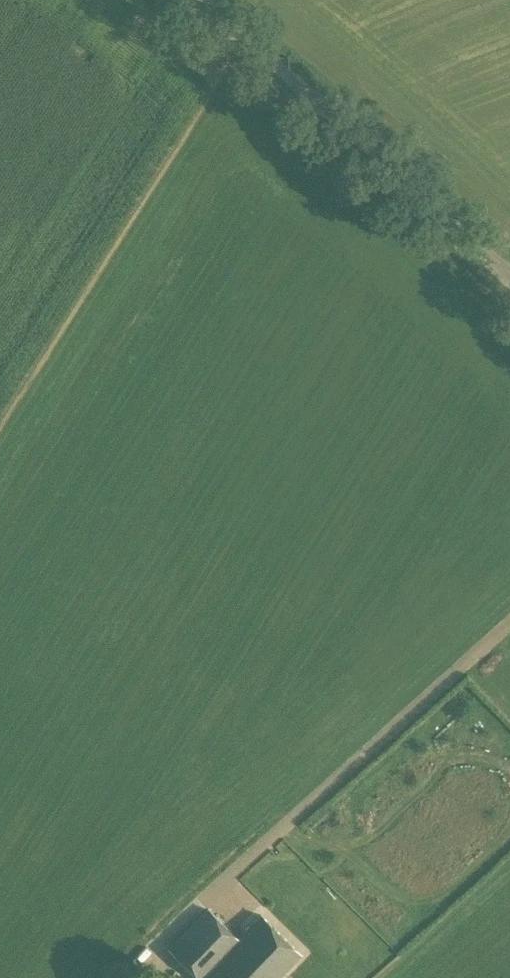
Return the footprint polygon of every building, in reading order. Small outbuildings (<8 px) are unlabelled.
[(237,939),(208,911),(170,949),(199,977),(277,977),(300,954),(260,916),(237,939)]
